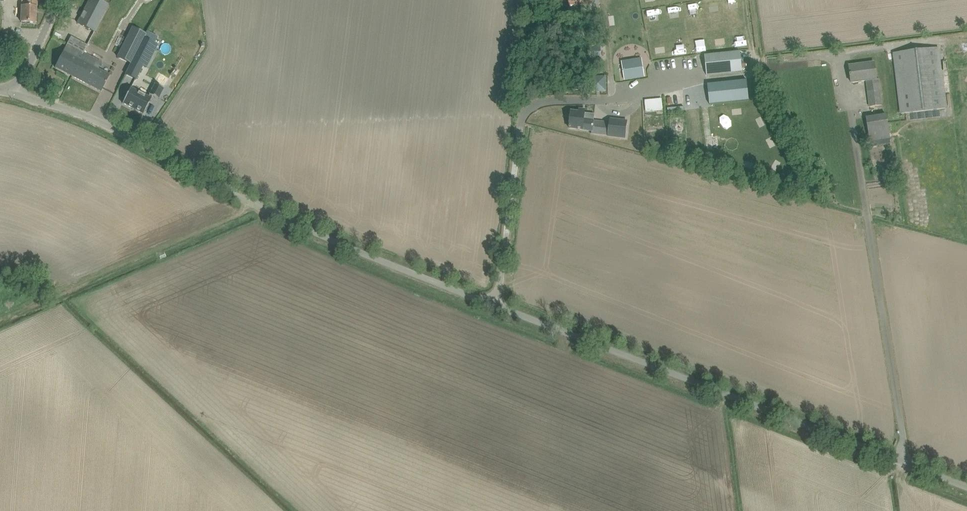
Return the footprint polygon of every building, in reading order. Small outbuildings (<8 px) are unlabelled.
[(22,6),(21,22),(35,23),(36,6),(36,0),(22,0),(22,6)] [(77,22),(94,31),(108,4),(100,0),(89,0),(77,22)] [(132,27),(117,57),(130,64),(137,50),(144,37),(146,34),(132,27)] [(147,31),(146,34),(144,37),(154,42),(157,36),(147,31)] [(130,64),(125,74),(136,80),(143,66),(146,67),(147,67),(139,63),(144,53),(152,57),(158,44),(154,42),(144,37),(137,50),(130,64)] [(101,62),(76,49),(67,44),(55,67),(101,91),(109,75),(98,69),(101,62)] [(598,47),(588,48),(588,59),(599,58),(598,47)] [(939,49),(895,54),(902,114),(946,109),(939,49)] [(742,71),(740,52),(704,55),(706,75),(742,71)] [(624,61),(621,62),(624,80),(644,77),(641,58),(629,60),(628,59),(624,59),(624,61)] [(875,63),(850,67),(852,83),(867,81),(870,107),(882,106),(879,80),(877,80),(875,63)] [(606,76),(591,76),(591,84),(606,84),(606,76)] [(747,79),(707,83),(709,103),(749,99),(747,79)] [(148,97),(130,88),(122,103),(143,114),(151,99),(151,98),(152,96),(158,99),(163,88),(155,84),(148,97)] [(661,100),(645,101),(646,112),(662,110),(661,100)] [(671,114),(685,114),(685,106),(671,106),(671,114)] [(571,111),(569,128),(592,131),(592,133),(608,135),(608,136),(625,138),(627,121),(610,119),(610,123),(593,121),(594,114),(571,111)] [(886,115),(878,117),(867,118),(870,142),(890,140),(886,115)]
